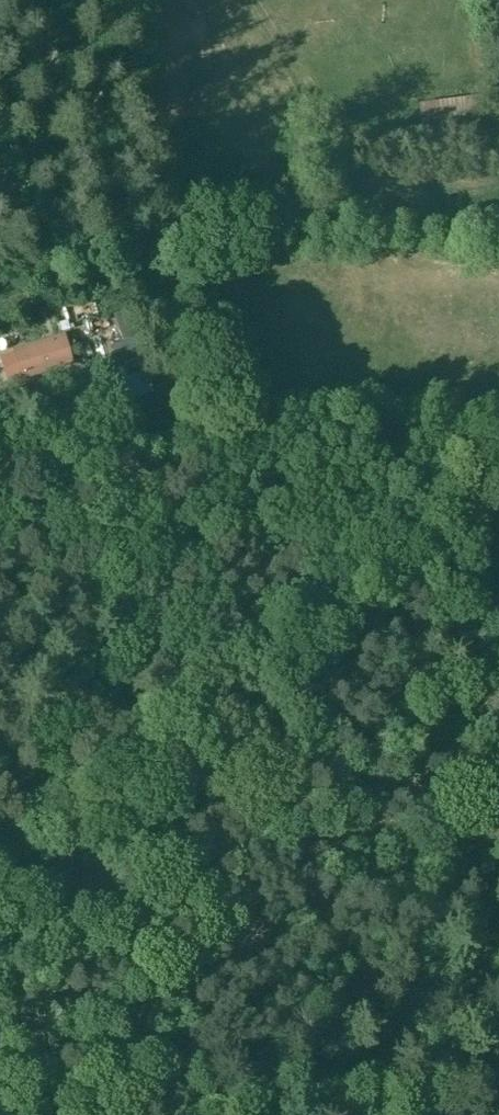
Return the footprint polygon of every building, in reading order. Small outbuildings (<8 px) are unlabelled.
[(117,330),(121,341),(111,344),(117,363),(102,368),(107,383),(113,381),(120,402),(147,393),(140,370),(147,368),(133,324),(117,330)] [(14,351),(22,376),(70,362),(63,337),(14,351)]
